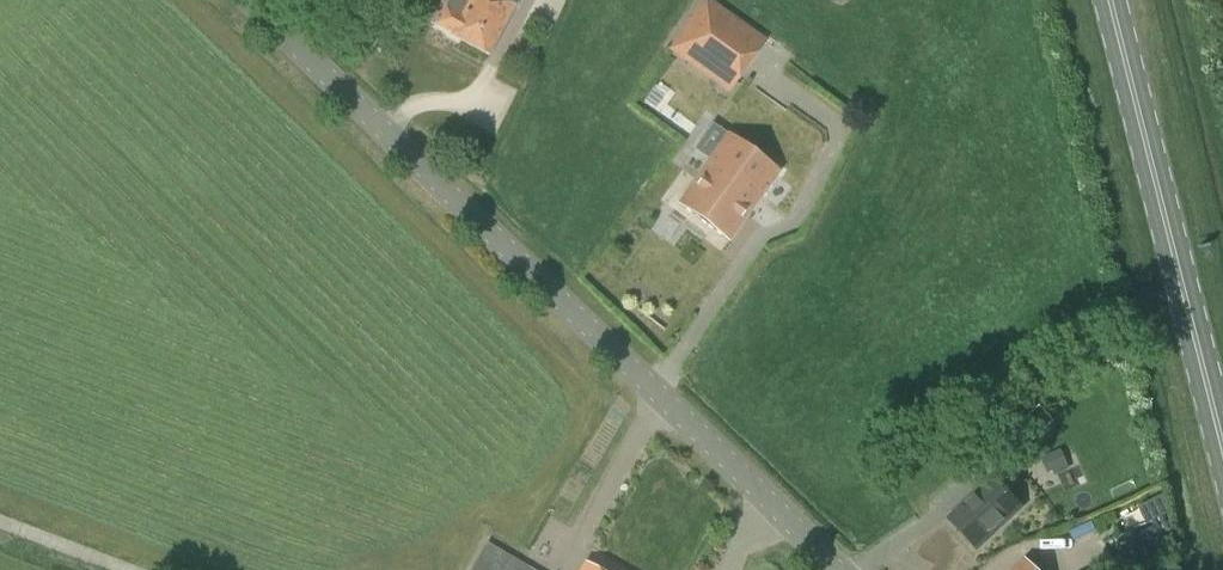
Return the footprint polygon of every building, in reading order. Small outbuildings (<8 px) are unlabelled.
[(435,25),(450,32),(449,34),(489,55),(490,54),(515,6),(518,0),(448,0),(444,7),(435,25)] [(766,40),(708,0),(702,0),(667,50),(729,93),(766,40)] [(709,161),(677,205),(729,243),(751,212),(779,173),(727,135),(709,161)] [(1018,427),(1032,443),(1054,422),(1040,407),(1018,427)] [(1061,450),(1041,459),(1048,474),(1053,472),(1055,476),(1070,469),(1061,450)] [(1022,508),(994,478),(950,520),(977,549),(1022,508)] [(486,544),(471,569),(533,569),(486,544)] [(1134,549),(1113,560),(1113,561),(1095,569),(1145,569),(1134,549)] [(1026,560),(1016,569),(1037,569),(1026,560)]
